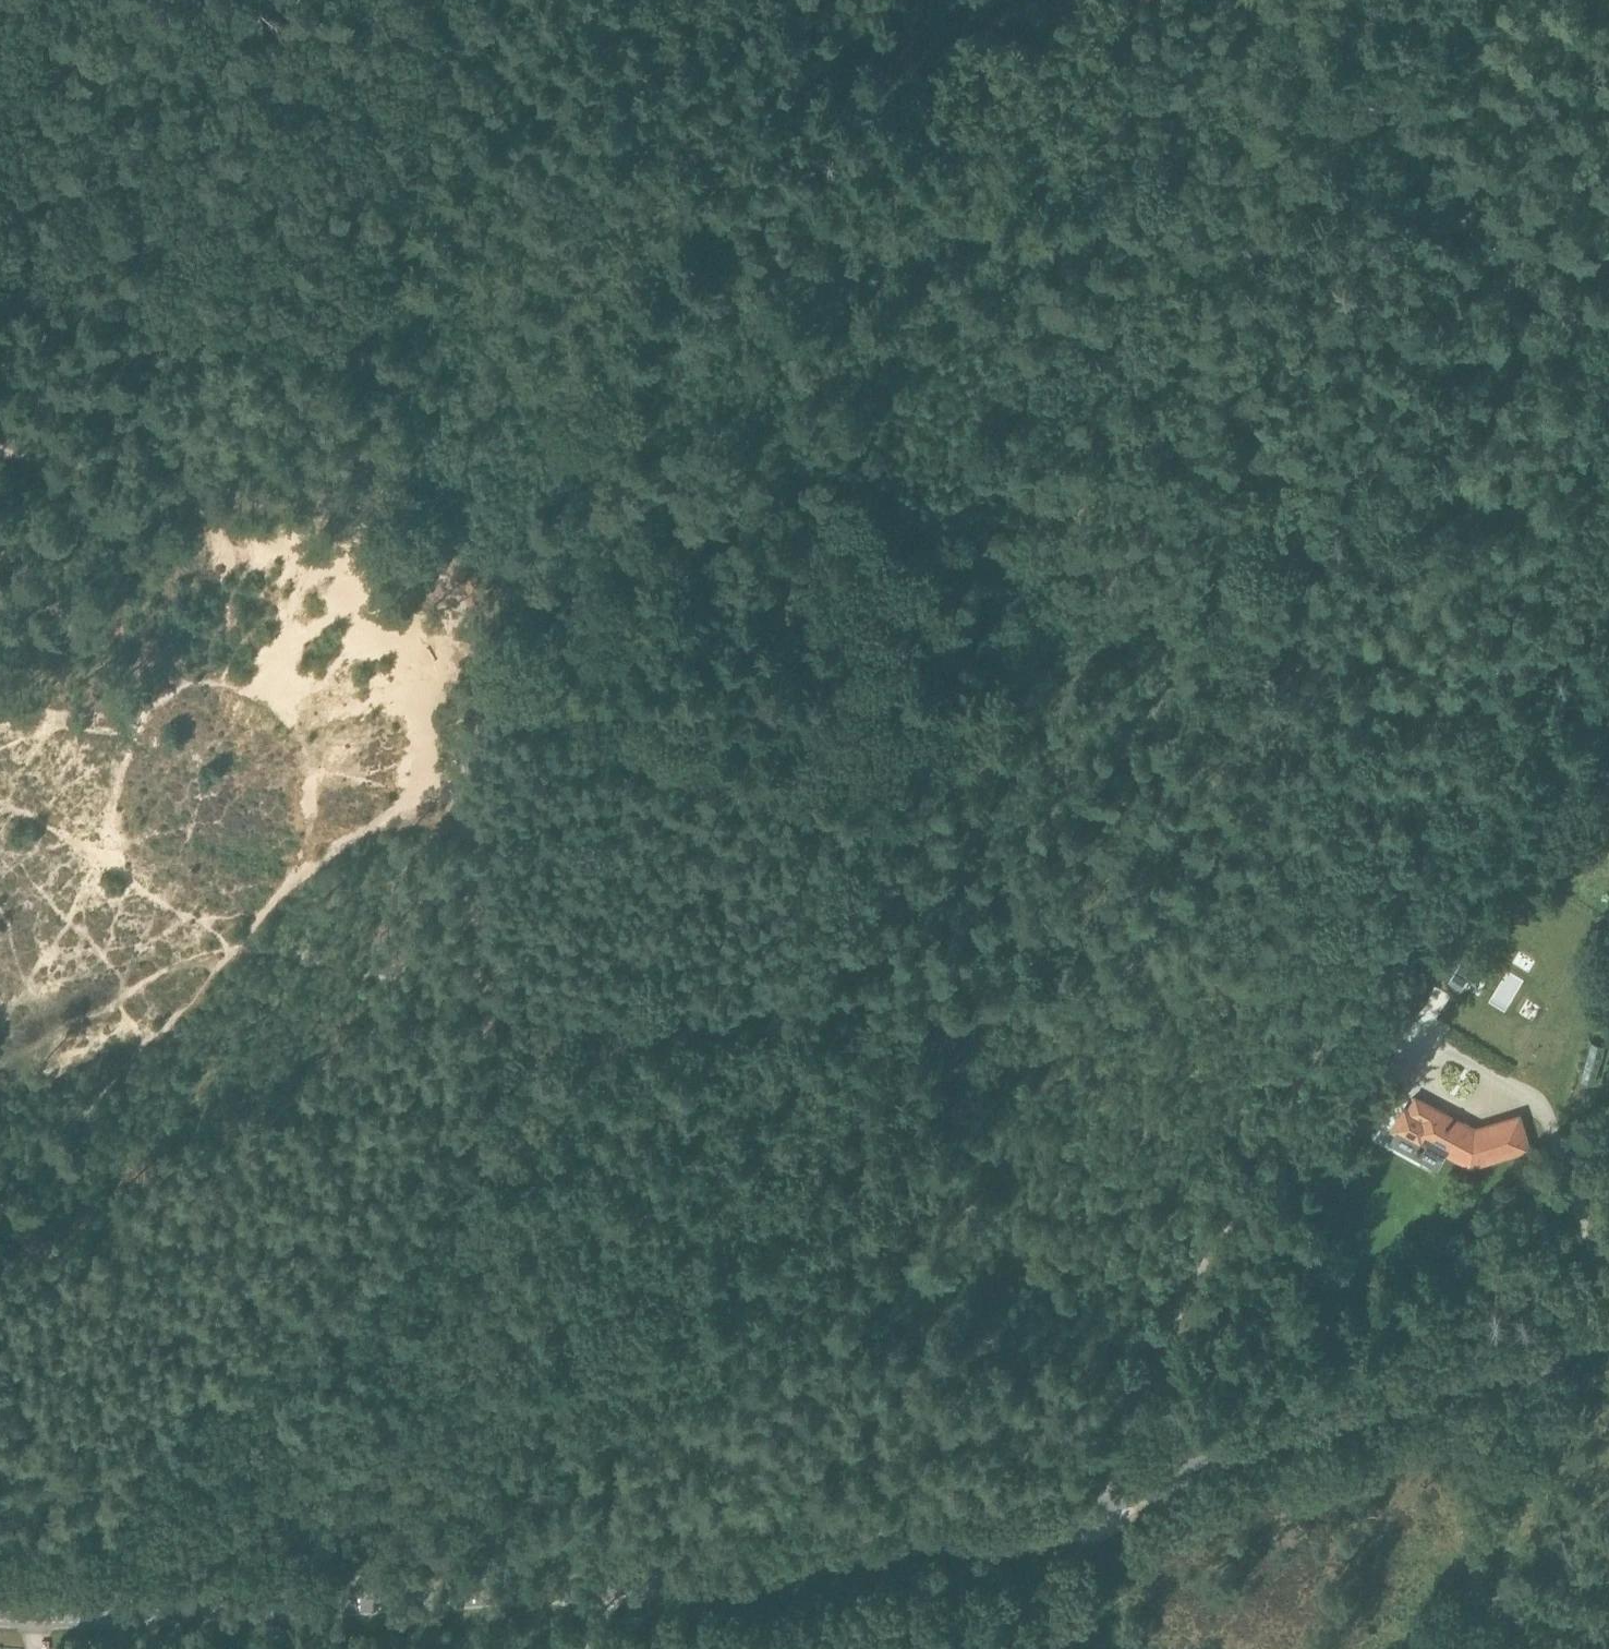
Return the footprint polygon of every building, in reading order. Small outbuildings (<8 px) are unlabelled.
[(1463,955),(1449,980),(1461,986),(1475,962),(1463,955)] [(1392,1128),(1426,1146),(1428,1141),(1470,1164),(1526,1147),(1518,1118),(1474,1130),(1462,1124),(1463,1124),(1416,1098),(1412,1106),(1406,1103),(1392,1128)]
